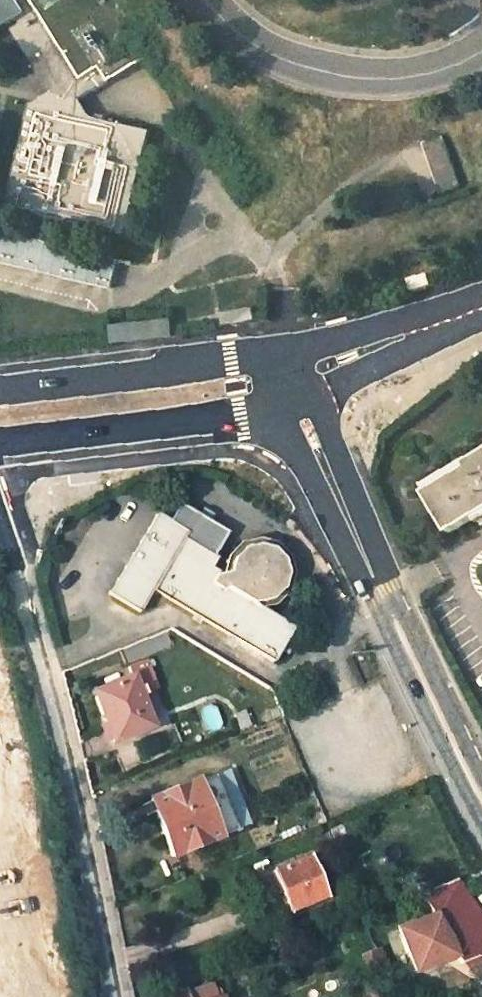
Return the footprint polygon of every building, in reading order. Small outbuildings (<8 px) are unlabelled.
[(127,243),(150,137),(78,120),(81,108),(110,88),(147,64),(138,50),(105,0),(94,0),(81,8),(75,0),(0,0),(0,33),(14,24),(18,29),(8,35),(49,99),(45,113),(30,110),(6,216),(127,243)] [(442,132),(424,139),(442,189),(460,181),(442,132)] [(160,322),(110,328),(113,344),(163,338),(160,322)] [(428,493),(452,532),(477,517),(481,524),(481,454),(464,465),(468,470),(428,493)] [(231,529),(182,501),(173,517),(191,528),(186,535),(216,553),(231,529)] [(173,517),(161,509),(111,591),(142,610),(155,589),(274,661),(295,626),(257,604),(274,600),(287,589),(291,573),(288,557),(261,541),(243,545),(231,557),(227,574),(213,565),(220,555),(216,553),(186,535),(191,528),(173,517)] [(139,670),(150,694),(161,689),(151,665),(139,670)] [(154,724),(133,674),(99,688),(110,714),(105,716),(115,740),(154,724)] [(94,690),(105,716),(110,714),(99,688),(94,690)] [(244,709),(234,713),(241,728),(251,724),(244,709)] [(238,827),(260,818),(235,759),(213,768),(215,772),(238,827)] [(196,778),(149,798),(172,856),(221,836),(221,835),(238,827),(215,772),(196,780),(196,778)] [(328,896),(311,854),(273,869),(279,884),(273,886),(283,910),(288,908),(290,911),(328,896)] [(419,893),(434,914),(399,927),(415,969),(446,957),(444,953),(453,950),(454,954),(461,961),(481,954),(481,914),(457,878),(419,893)] [(378,963),(373,951),(366,954),(370,966),(378,963)] [(185,992),(183,987),(163,995),(163,996),(170,996),(185,992)]
